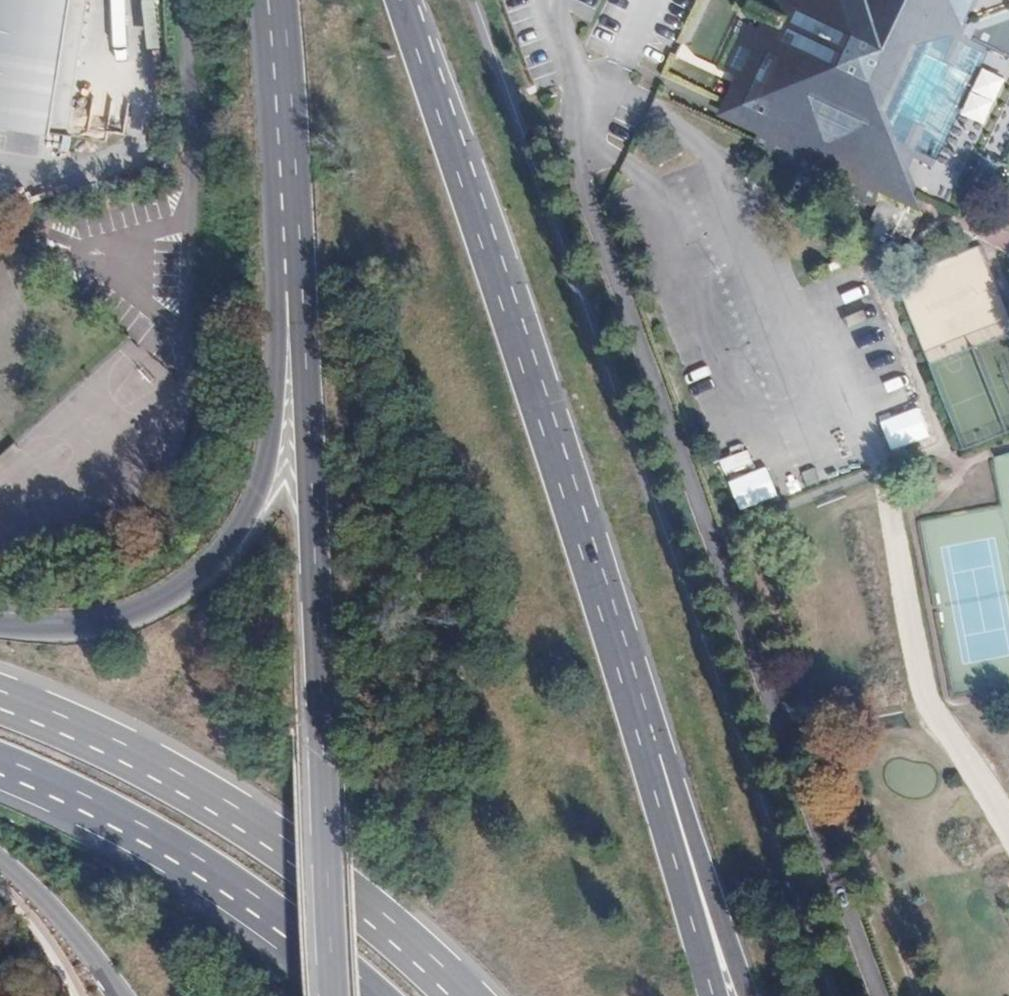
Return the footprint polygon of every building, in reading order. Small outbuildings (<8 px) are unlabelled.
[(62,0),(0,0),(0,122),(43,129),(42,138),(64,141),(68,109),(48,106),(62,0)] [(84,0),(62,0),(48,106),(68,109),(84,0)] [(725,76),(736,81),(749,87),(736,119),(765,132),(758,145),(754,155),(772,164),(877,213),(881,203),(886,192),(922,208),(973,232),(976,234),(1008,243),(1008,0),(762,0),(725,76)] [(736,119),(749,87),(736,81),(715,125),(758,145),(765,132),(736,119)] [(922,208),(886,192),(881,203),(916,220),(922,208)] [(913,249),(923,227),(883,209),(873,230),(879,233),(872,248),(900,261),(907,246),(913,249)] [(883,417),(889,448),(930,440),(924,409),(883,417)] [(741,509),(778,496),(768,467),(730,480),(741,509)]
